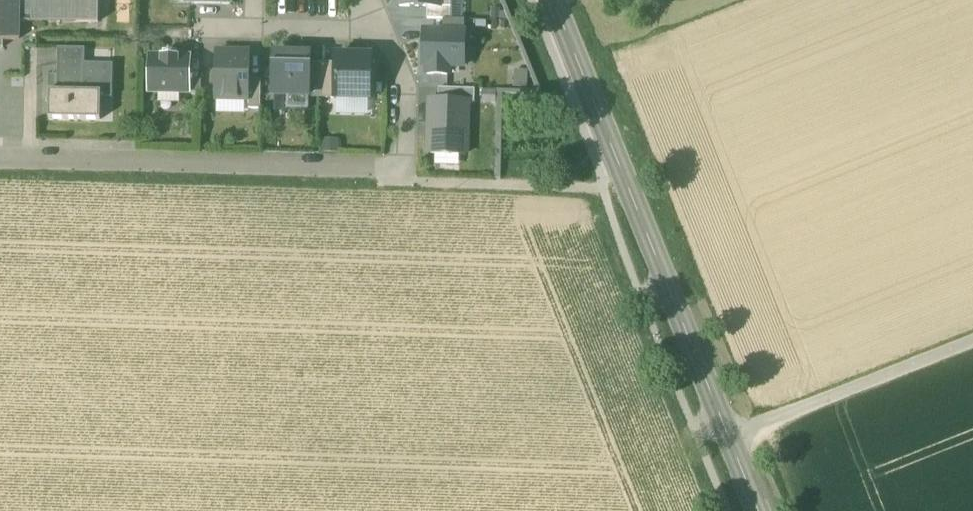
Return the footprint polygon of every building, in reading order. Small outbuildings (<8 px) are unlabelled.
[(4,49),(4,43),(20,41),(20,23),(20,0),(0,0),(0,49),(4,49)] [(20,23),(99,24),(99,0),(20,0),(20,23)] [(439,8),(451,8),(451,0),(439,0),(439,8)] [(463,20),(463,0),(451,0),(451,8),(451,20),(463,20)] [(451,8),(439,8),(427,8),(427,20),(443,20),(451,20),(451,8)] [(443,20),(442,32),(464,33),(465,20),(463,20),(451,20),(443,20)] [(442,32),(424,32),(423,67),(427,67),(427,75),(449,76),(449,67),(464,68),(464,33),(442,32)] [(57,92),(84,93),(85,71),(85,65),(85,50),(58,49),(57,92)] [(245,100),(248,100),(249,80),(249,54),(215,53),(214,99),(217,99),(245,100)] [(310,55),(274,55),(273,97),(287,97),(287,111),(309,111),(309,99),(309,98),(310,63),(310,55)] [(335,64),(334,100),(337,100),(368,100),(370,100),(371,56),(335,55),(335,64)] [(150,57),(149,91),(158,91),(180,92),(190,92),(190,81),(190,58),(150,57)] [(322,63),(310,63),(309,98),(309,99),(321,99),(322,63)] [(322,63),(321,99),(334,100),(335,64),(322,63)] [(111,72),(85,71),(84,93),(101,93),(101,97),(110,97),(111,72)] [(513,72),(513,89),(528,90),(528,72),(513,72)] [(261,80),(249,80),(248,100),(248,110),(260,110),(261,80)] [(190,81),(190,92),(201,92),(201,81),(190,81)] [(439,89),(438,101),(467,102),(474,102),(475,90),(439,89)] [(496,105),(497,91),(482,90),(482,105),(496,105)] [(180,92),(158,91),(158,104),(180,104),(180,92)] [(101,121),(101,97),(101,93),(84,93),(57,92),(49,92),(49,120),(101,121)] [(245,100),(217,99),(216,114),(245,115),(245,100)] [(368,100),(337,100),(336,115),(368,116),(368,100)] [(431,101),(429,155),(435,155),(460,156),(465,156),(467,102),(438,101),(431,101)] [(323,139),(322,154),(339,154),(340,140),(323,139)] [(459,168),(460,156),(435,155),(434,168),(459,168)]
